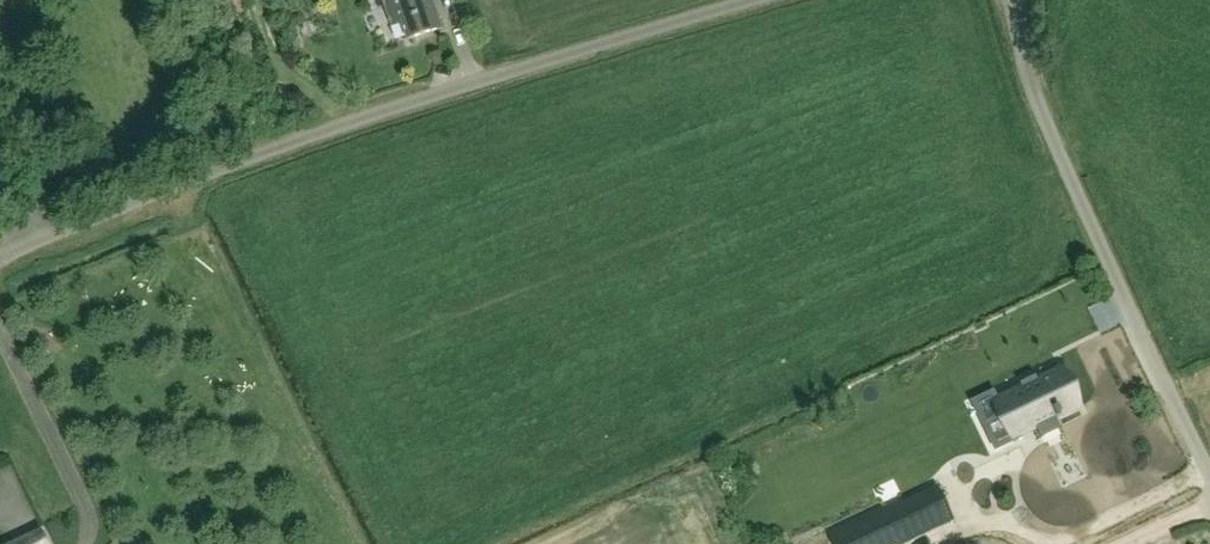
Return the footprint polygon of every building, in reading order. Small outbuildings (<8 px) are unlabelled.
[(432,0),(383,0),(392,26),(401,23),(406,39),(441,28),(432,0)] [(1077,406),(1059,370),(1037,380),(1035,375),(1033,376),(1035,379),(1022,385),(1020,382),(1019,383),(1021,388),(996,400),(993,392),(972,402),(984,426),(1003,417),(1013,437),(1035,427),(1040,438),(1042,437),(1041,435),(1058,427),(1059,429),(1061,428),(1055,417),(1077,406)] [(934,487),(883,511),(896,539),(898,543),(949,519),(934,487)] [(830,531),(836,543),(885,543),(896,539),(883,511),(881,507),(830,531)]
